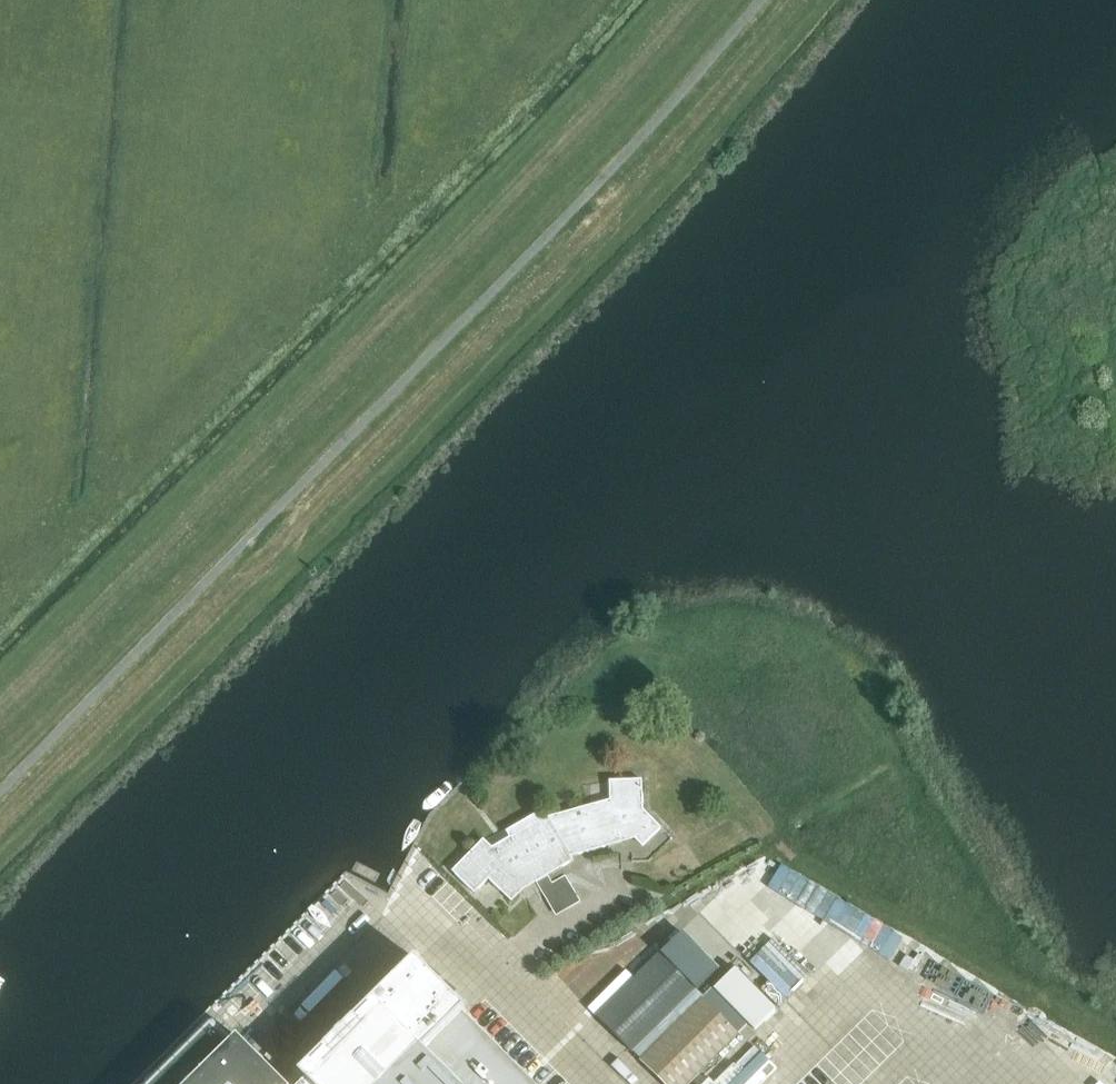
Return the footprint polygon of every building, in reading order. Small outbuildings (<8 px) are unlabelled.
[(609,799),(547,816),(572,860),(573,859),(570,855),(635,838),(642,845),(661,827),(643,809),(641,778),(609,780),(609,799)] [(482,838),(451,870),(474,892),(487,878),(510,901),(522,889),(535,882),(547,901),(558,894),(567,909),(580,902),(572,887),(564,874),(551,882),(547,875),(572,860),(547,816),(546,814),(491,847),(482,838)] [(696,989),(717,968),(679,930),(597,1014),(632,1049),(694,987),(696,989)] [(914,978),(940,993),(952,972),(926,957),(914,978)] [(462,1011),(465,1008),(415,958),(299,1073),(306,1080),(301,1083),(535,1083),(462,1011)] [(663,1083),(685,1083),(737,1033),(746,1023),(753,1029),(774,1009),(734,969),(713,989),(711,987),(702,997),(657,1041),(639,1059),(663,1083)] [(258,1058),(236,1036),(228,1044),(209,1027),(152,1083),(285,1083),(258,1058)] [(1105,1083),(1115,1083),(1115,1060),(1114,1059),(1103,1083),(1105,1083)]
